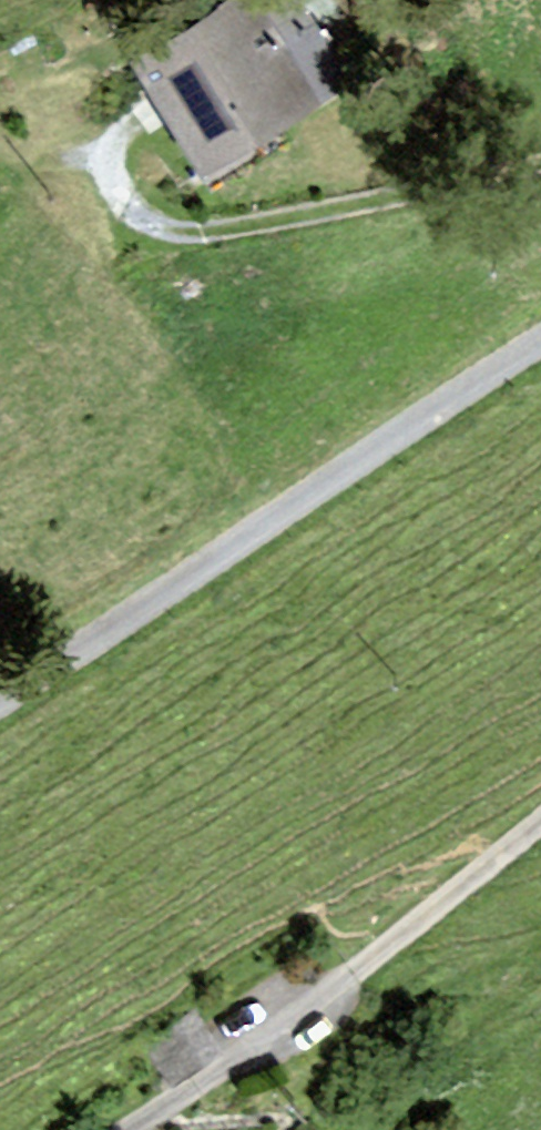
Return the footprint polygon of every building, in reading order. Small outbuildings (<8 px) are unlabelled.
[(132,62),(172,127),(199,172),(346,81),(296,0),(233,0),(132,62)]
